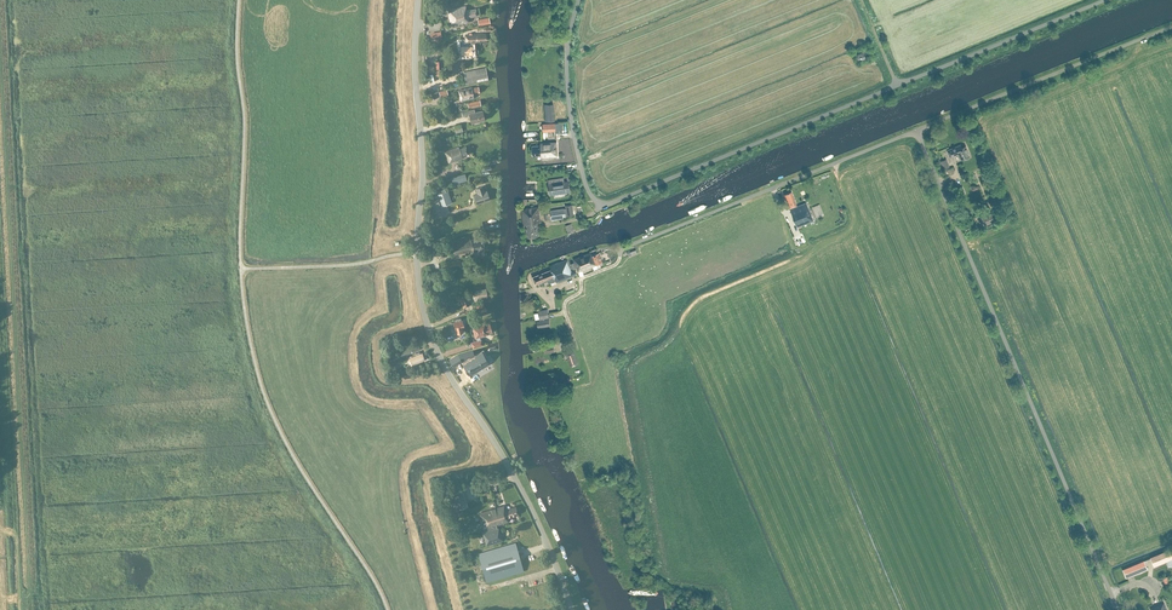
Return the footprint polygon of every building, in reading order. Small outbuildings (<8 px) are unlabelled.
[(467,17),(477,15),(475,9),(466,11),(465,7),(448,10),(451,25),(468,22),(467,17)] [(441,32),(430,34),(432,42),(442,40),(441,32)] [(469,33),(469,35),(465,35),(466,42),(481,41),(486,40),(486,34),(472,35),(472,33),(469,33)] [(856,54),(859,61),(866,58),(863,51),(856,54)] [(464,72),(466,84),(488,80),(485,68),(464,72)] [(458,91),(461,101),(474,98),(473,94),(480,93),(478,87),(472,88),(458,91)] [(447,90),(439,92),(440,98),(448,96),(447,90)] [(469,104),(470,109),(481,106),(479,101),(469,104)] [(553,103),(545,104),(546,121),(554,120),(553,103)] [(475,112),(475,110),(461,113),(462,117),(469,115),(471,123),(485,120),(482,110),(475,112)] [(555,122),(542,123),(543,131),(556,131),(555,122)] [(455,133),(462,131),(461,125),(454,126),(455,133)] [(540,142),(540,144),(534,145),(534,154),(541,154),(542,157),(557,156),(556,141),(540,142)] [(950,157),(958,153),(961,160),(970,156),(965,145),(961,147),(960,144),(947,150),(950,157)] [(459,147),(445,152),(449,163),(462,157),(462,156),(468,154),(466,147),(459,149),(459,147)] [(949,166),(946,158),(940,160),(943,168),(949,166)] [(453,185),(466,181),(464,174),(451,178),(453,185)] [(549,184),(550,193),(569,190),(568,181),(564,181),(563,178),(549,180),(549,184)] [(453,194),(464,191),(462,183),(451,186),(453,194)] [(477,194),(474,195),(477,205),(490,200),(487,190),(485,191),(483,186),(475,189),(477,194)] [(450,198),(448,191),(438,194),(442,206),(447,204),(445,200),(450,198)] [(791,191),(784,194),(790,208),(797,205),(791,191)] [(580,202),(566,206),(568,213),(582,209),(580,202)] [(813,220),(806,203),(791,209),(797,226),(813,220)] [(540,221),(538,207),(522,208),(525,236),(538,235),(537,222),(540,221)] [(549,207),(550,215),(565,214),(564,207),(549,207)] [(984,224),(996,220),(1001,218),(999,213),(996,214),(994,210),(990,211),(991,213),(981,217),(984,224)] [(566,233),(572,231),(569,223),(563,225),(566,233)] [(470,239),(469,236),(451,241),(454,255),(473,250),(473,249),(484,247),(481,237),(470,239)] [(591,252),(574,259),(579,271),(602,261),(599,252),(592,255),(591,252)] [(533,277),(535,284),(541,282),(542,283),(548,280),(549,283),(556,280),(556,282),(577,274),(575,269),(572,270),(568,259),(550,266),(551,269),(533,277)] [(447,264),(448,270),(461,267),(459,262),(447,264)] [(446,287),(444,280),(437,281),(438,288),(446,287)] [(475,291),(476,297),(487,296),(486,289),(475,291)] [(470,306),(466,295),(459,297),(463,308),(470,306)] [(540,319),(549,318),(549,317),(547,309),(538,310),(540,319)] [(454,322),(456,334),(463,332),(462,328),(464,327),(462,320),(461,320),(461,318),(455,319),(455,322),(454,322)] [(549,318),(540,319),(537,320),(538,327),(550,325),(549,318)] [(473,329),(475,339),(476,339),(477,340),(470,342),(472,349),(483,345),(482,339),(481,339),(480,337),(489,335),(488,333),(492,332),(490,324),(486,325),(485,322),(472,326),(473,329)] [(420,349),(419,345),(418,344),(413,347),(412,344),(398,349),(400,352),(397,354),(399,358),(408,354),(408,353),(412,352),(412,353),(420,349)] [(544,345),(545,353),(555,351),(553,344),(544,345)] [(578,363),(573,349),(566,352),(571,365),(578,363)] [(461,360),(474,356),(472,350),(458,355),(450,360),(454,367),(462,362),(461,360)] [(463,365),(469,374),(482,366),(483,368),(489,364),(482,352),(476,356),(477,357),(463,365)] [(424,359),(422,354),(409,360),(411,365),(424,359)] [(468,506),(463,488),(448,493),(453,510),(468,506)] [(481,514),(486,531),(482,532),(486,545),(502,540),(497,524),(508,521),(508,519),(510,519),(509,517),(518,515),(516,507),(505,510),(504,507),(481,514)] [(524,572),(515,543),(478,554),(486,582),(524,572)] [(1154,565),(1171,557),(1171,548),(1151,557),(1154,565)] [(1143,560),(1123,569),(1126,577),(1147,568),(1143,560)] [(1171,582),(1168,575),(1162,578),(1166,585),(1171,582)]
